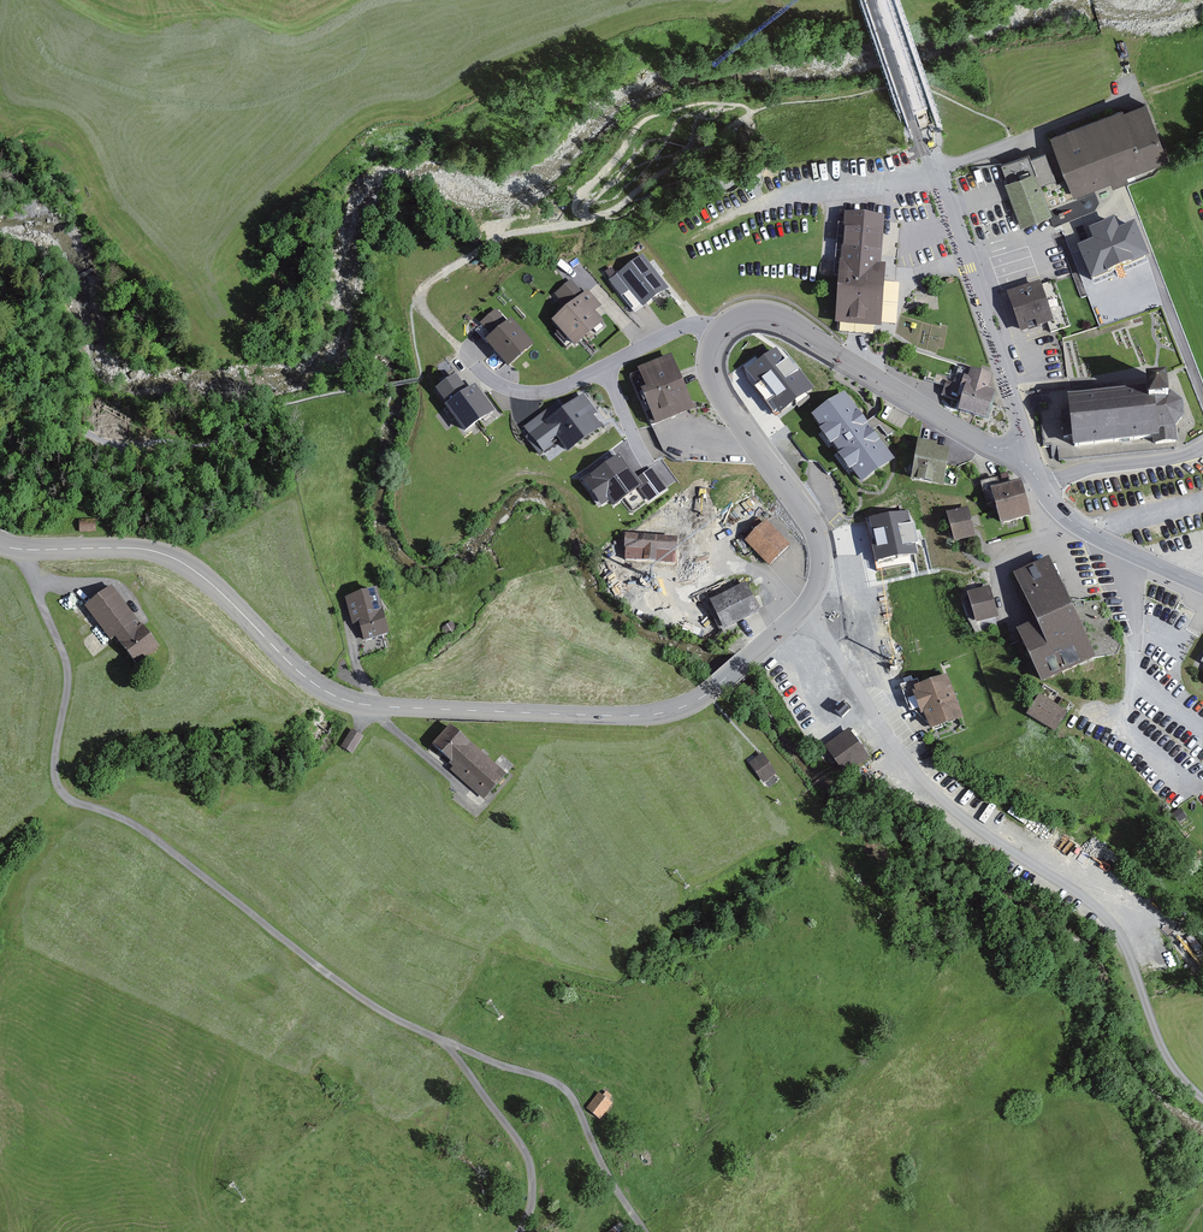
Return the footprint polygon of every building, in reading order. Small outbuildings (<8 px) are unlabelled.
[(1052,134),(1076,197),(1169,162),(1145,99),(1052,134)] [(1029,153),(1003,163),(1010,181),(1036,172),(1029,153)] [(1010,181),(1007,182),(1023,225),(1051,214),(1036,172),(1010,181)] [(885,217),(848,214),(840,325),(877,328),(885,217)] [(1116,218),(1087,230),(1091,241),(1076,248),(1090,283),(1150,259),(1135,223),(1120,228),(1116,218)] [(668,290),(643,255),(609,279),(634,314),(668,290)] [(575,351),(606,323),(569,282),(556,293),(571,310),(553,326),(575,351)] [(1039,284),(1009,294),(1022,331),(1052,321),(1039,284)] [(491,334),(507,320),(497,308),(481,322),(491,334)] [(491,334),(485,339),(508,367),(535,344),(511,317),(507,320),(491,334)] [(748,378),(778,417),(813,392),(783,352),(748,378)] [(694,409),(670,357),(635,373),(659,425),(694,409)] [(436,387),(447,403),(468,388),(457,373),(436,387)] [(998,382),(970,373),(958,411),(987,420),(998,382)] [(1175,425),(1184,415),(1182,399),(1171,391),(1169,391),(1166,377),(1147,380),(1147,385),(1068,394),(1074,445),(1153,436),(1154,443),(1177,440),(1175,425)] [(445,404),(465,431),(495,410),(475,382),(468,388),(447,403),(445,404)] [(563,408),(545,421),(561,442),(568,452),(606,424),(583,393),(563,408)] [(895,457),(848,394),(814,419),(862,482),(895,457)] [(544,454),(561,442),(545,421),(563,408),(558,401),(524,426),(529,433),(544,454)] [(947,452),(918,447),(913,477),(942,482),(947,452)] [(648,503),(668,489),(652,467),(635,478),(618,455),(585,478),(603,503),(610,498),(615,505),(638,488),(648,503)] [(1030,516),(1020,485),(996,492),(1005,524),(1026,517),(1030,516)] [(975,538),(969,511),(949,516),(955,543),(975,538)] [(868,521),(876,564),(917,556),(908,513),(868,521)] [(790,546),(768,523),(748,542),(770,565),(790,546)] [(679,539),(628,536),(626,561),(678,564),(679,539)] [(1017,580),(1040,627),(1020,637),(1041,681),(1093,656),(1081,630),(1050,564),(1017,580)] [(746,583),(712,601),(725,628),(760,610),(746,583)] [(154,641),(115,589),(89,608),(128,660),(154,641)] [(992,589),(970,596),(980,627),(1001,619),(992,589)] [(363,643),(391,635),(379,593),(351,601),(363,643)] [(452,622),(443,628),(448,637),(458,631),(452,622)] [(963,719),(945,677),(915,689),(933,731),(963,719)] [(1071,712),(1040,695),(1029,716),(1059,732),(1071,712)] [(510,777),(450,725),(432,746),(455,766),(451,770),(487,802),(510,777)] [(367,740),(358,732),(346,745),(355,753),(367,740)] [(867,759),(849,733),(829,747),(847,773),(867,759)] [(763,753),(748,765),(755,774),(763,784),(778,773),(763,753)] [(600,1095),(587,1111),(600,1121),(612,1104),(600,1095)]
